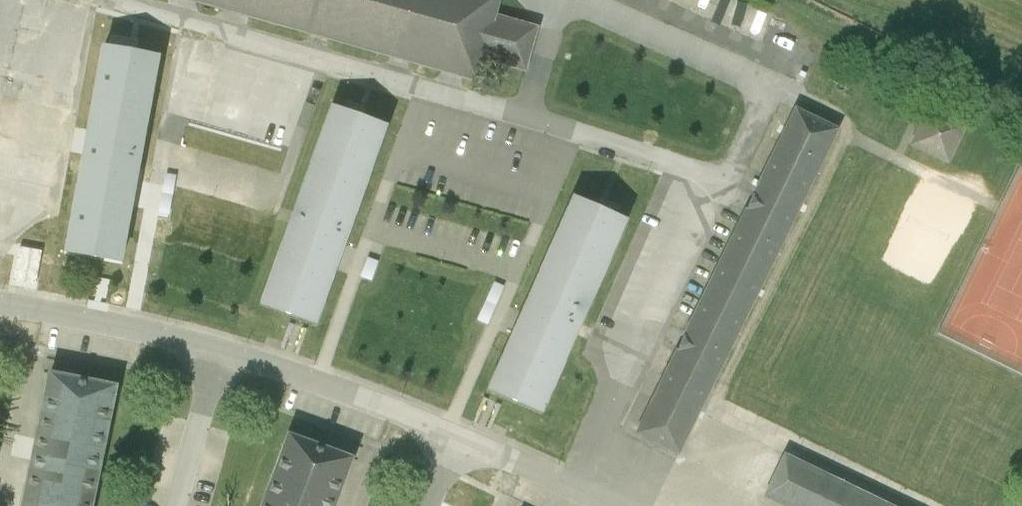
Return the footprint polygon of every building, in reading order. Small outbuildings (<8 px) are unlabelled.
[(477,83),(484,61),(529,73),(542,27),(496,14),(500,0),(174,0),(477,83)] [(160,57),(101,46),(63,254),(122,265),(160,57)] [(682,460),(840,132),(794,110),(636,438),(682,460)] [(962,129),(926,112),(910,147),(945,164),(962,129)] [(393,135),(336,115),(266,315),(324,333),(393,135)] [(599,207),(573,196),(489,390),(543,415),(579,329),(627,219),(599,207)] [(43,368),(18,505),(94,505),(117,382),(43,368)] [(287,432),(260,505),(340,505),(357,458),(287,432)] [(785,457),(763,503),(769,505),(886,505),(785,457)]
